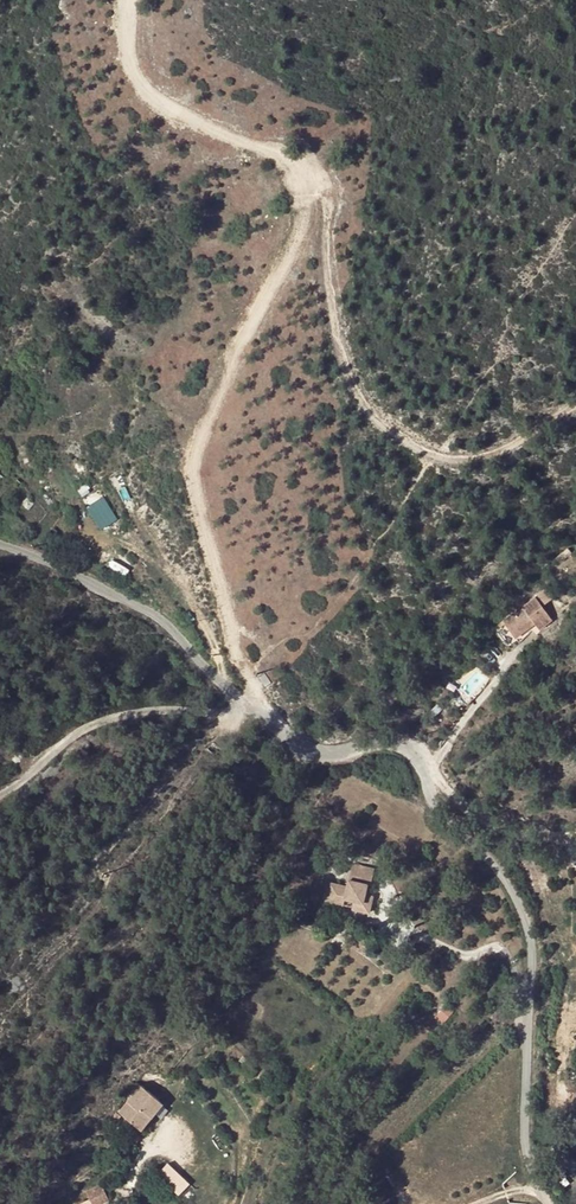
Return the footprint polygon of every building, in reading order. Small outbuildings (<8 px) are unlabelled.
[(98,530),(117,519),(103,495),(85,506),(98,530)] [(547,590),(502,623),(514,639),(534,624),(539,632),(554,622),(544,608),(557,599),(547,590)] [(374,869),(352,865),(346,887),(330,883),(326,900),(336,903),(345,899),(354,901),(353,909),(369,913),(373,896),(364,894),(367,885),(370,886),(374,869)] [(140,1086),(119,1112),(141,1130),(162,1103),(140,1086)] [(115,1153),(125,1159),(133,1146),(124,1140),(115,1153)] [(166,1162),(154,1174),(176,1195),(188,1183),(166,1162)] [(102,1185),(86,1192),(92,1203),(101,1203),(109,1200),(102,1185)]
